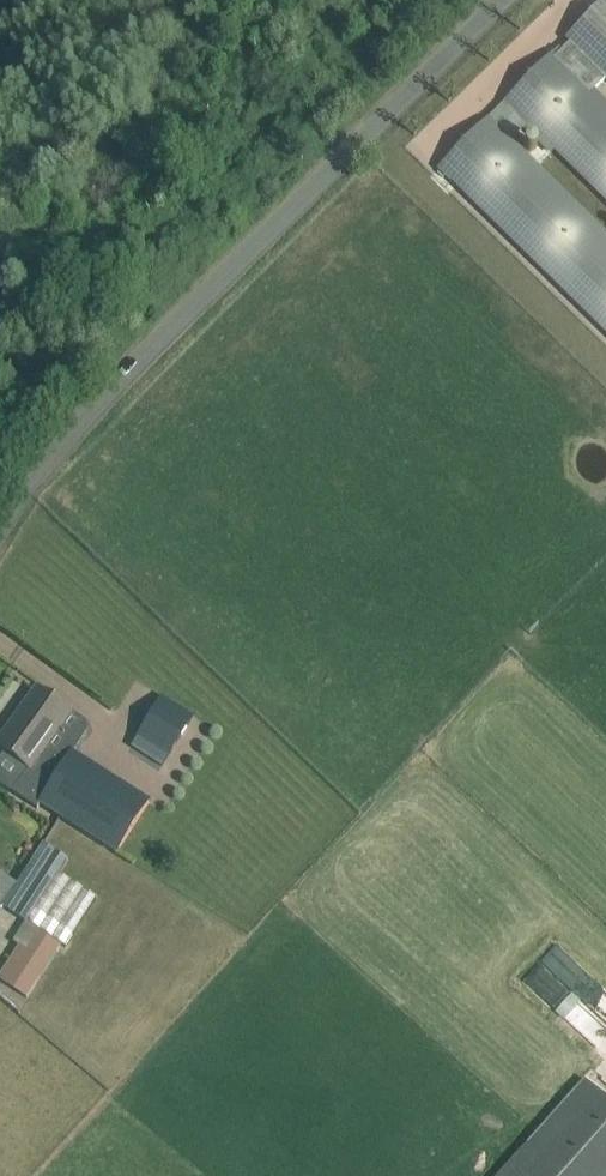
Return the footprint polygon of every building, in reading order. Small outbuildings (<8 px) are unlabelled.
[(567,39),(570,42),(557,56),(571,69),(584,55),(605,77),(605,0),(567,39)] [(571,70),(571,69),(557,56),(554,53),(506,101),(513,108),(495,126),(488,120),(440,168),(605,331),(605,236),(510,141),(528,122),(605,199),(605,104),(571,70)] [(201,706),(169,686),(135,739),(168,759),(201,706)] [(56,703),(37,688),(0,739),(0,749),(6,753),(0,762),(0,785),(3,787),(116,853),(150,800),(74,752),(67,762),(48,747),(71,713),(56,703)] [(1,907),(24,922),(39,931),(27,951),(18,945),(0,974),(0,980),(27,999),(62,945),(65,948),(74,935),(98,898),(59,874),(68,859),(43,843),(15,886),(0,877),(0,908),(1,907)] [(499,1175),(605,1175),(605,1098),(586,1080),(499,1175)]
